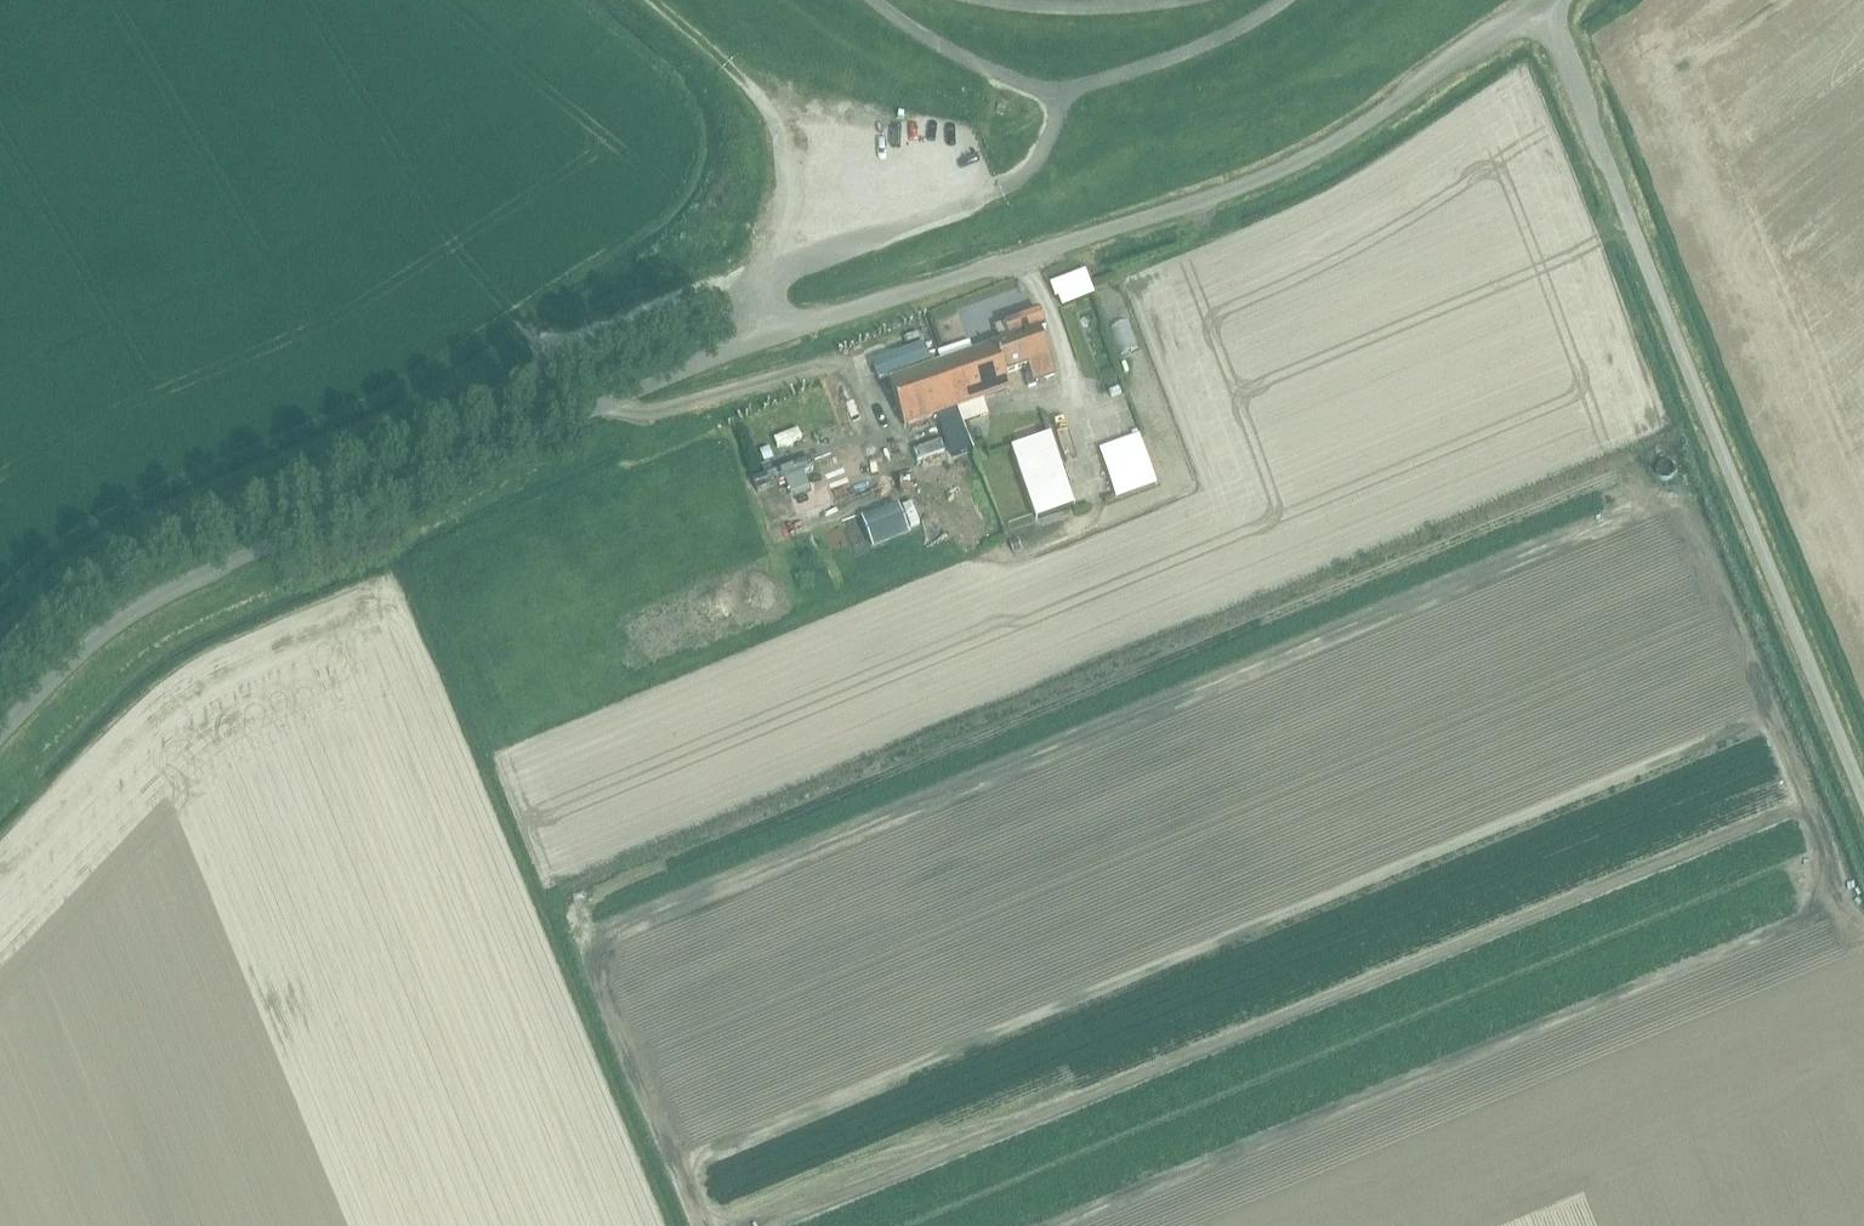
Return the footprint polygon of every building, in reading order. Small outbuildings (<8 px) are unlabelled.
[(1063,306),(1092,295),(1084,273),(1052,285),(1056,296),(1058,295),(1063,306)] [(969,342),(937,352),(941,363),(956,408),(961,422),(987,414),(982,399),(1010,390),(1004,374),(1024,367),(1026,376),(1025,376),(1028,387),(1035,385),(1034,381),(1053,374),(1039,331),(1045,329),(1038,310),(994,325),(1000,343),(972,352),(969,342)] [(941,363),(888,381),(904,426),(956,408),(941,363)] [(1138,435),(1099,449),(1116,498),(1156,483),(1138,435)] [(1049,436),(1011,448),(1028,496),(1066,484),(1049,436)] [(909,495),(916,516),(926,513),(920,491),(909,495)] [(871,545),(908,531),(898,506),(862,520),(871,545)] [(835,537),(851,533),(845,510),(829,514),(835,537)]
